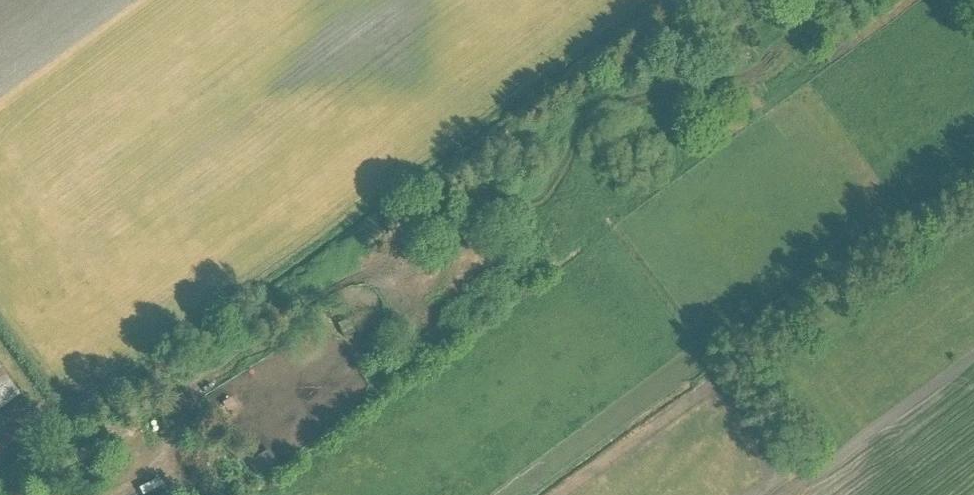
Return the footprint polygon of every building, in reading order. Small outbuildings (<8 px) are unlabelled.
[(0,370),(0,411),(20,396),(0,370)]
